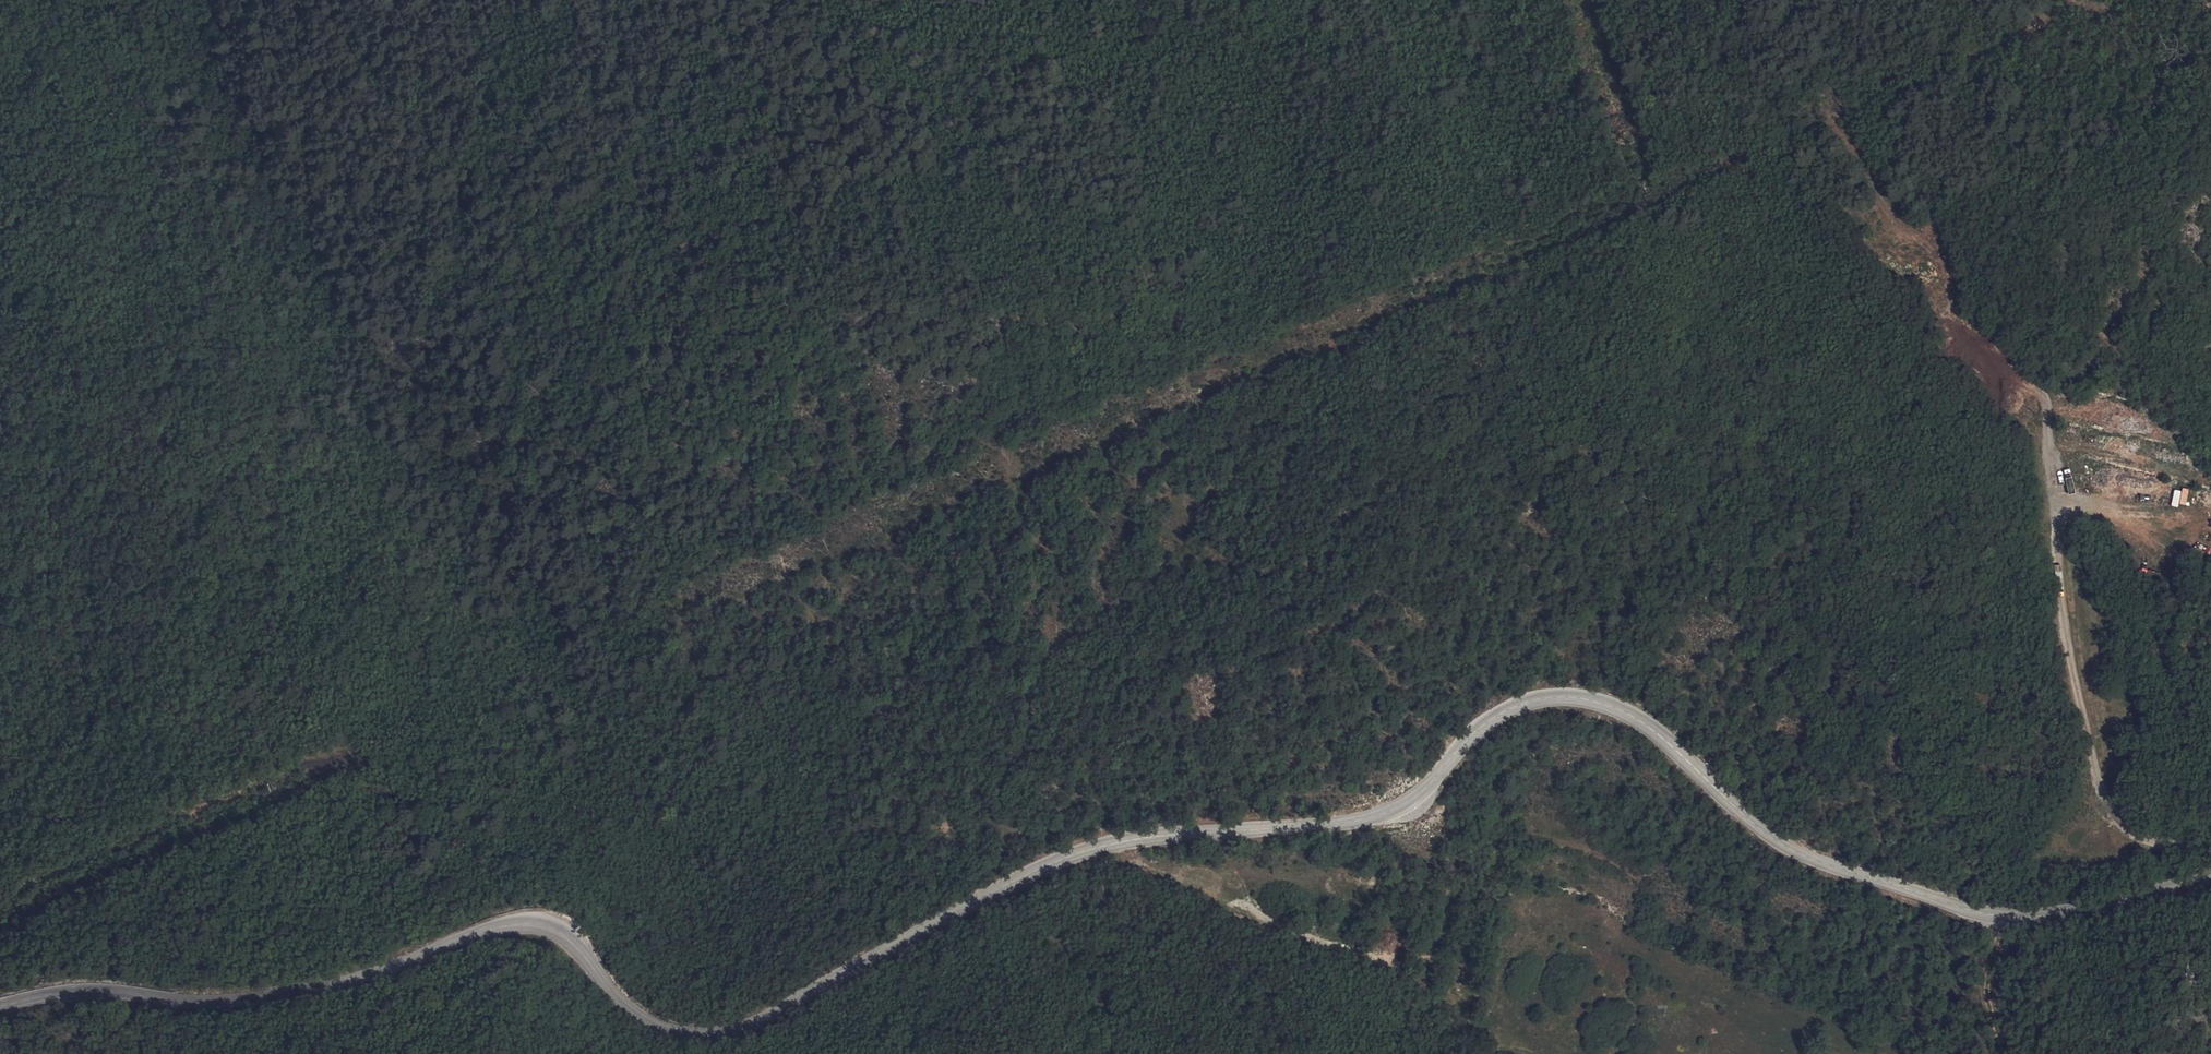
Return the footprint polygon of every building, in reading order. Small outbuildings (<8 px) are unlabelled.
[(2062,470),(2069,493),(2075,492),(2069,468),(2062,470)] [(2185,507),(2188,491),(2174,487),(2171,503),(2185,507)]
